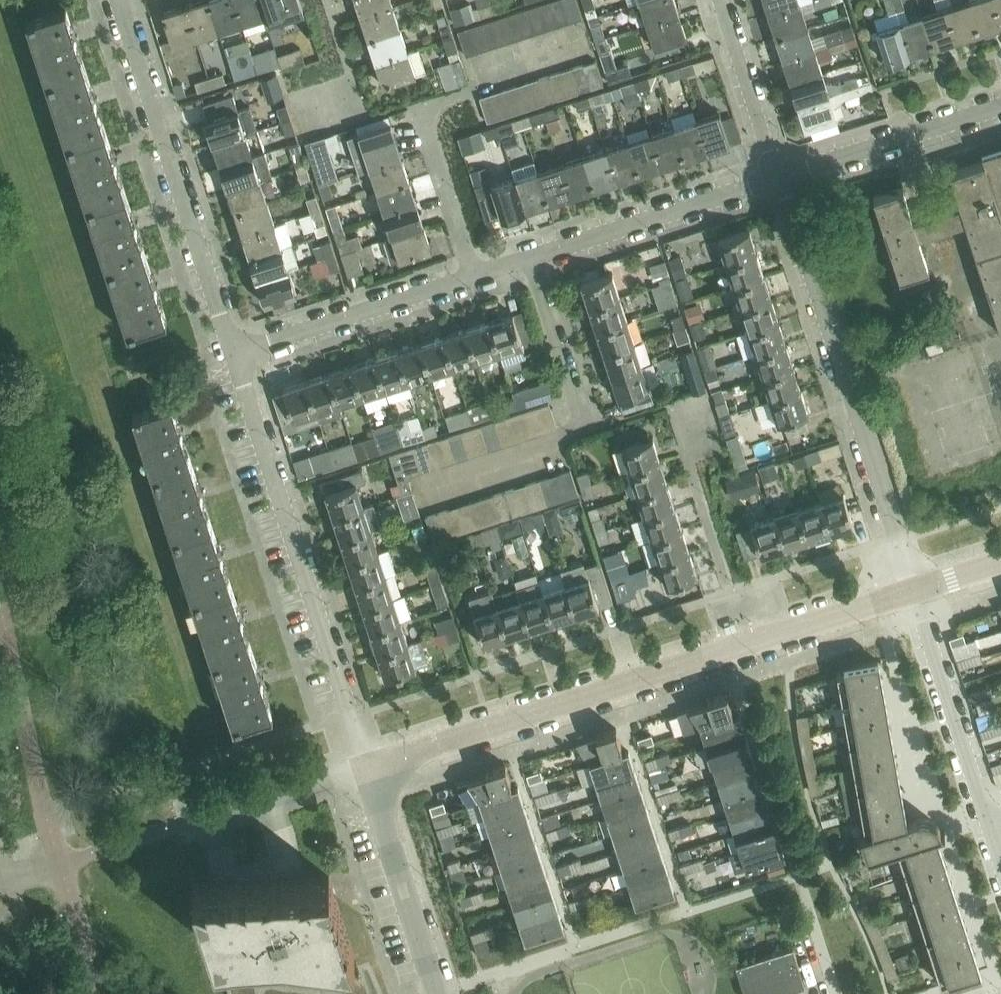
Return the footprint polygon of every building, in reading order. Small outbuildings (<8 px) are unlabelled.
[(186,5),(196,38),(219,31),(209,0),(203,0),(186,5)] [(219,31),(241,23),(234,0),(209,0),(219,31)] [(241,23),(245,35),(268,27),(264,16),(259,0),(234,0),(241,23)] [(264,16),(268,27),(304,16),(299,0),(259,0),(264,16)] [(361,16),(393,6),(391,0),(355,0),(361,16)] [(434,8),(443,5),(441,0),(431,0),(434,8)] [(492,3),(495,13),(508,8),(506,0),(502,0),(492,3)] [(550,1),(558,26),(570,22),(562,0),(554,0),(550,1)] [(570,22),(582,18),(576,0),(562,0),(570,22)] [(585,9),(595,6),(593,0),(582,0),(585,9)] [(640,2),(647,24),(679,14),(675,0),(645,0),(640,2)] [(768,15),(801,5),(799,0),(763,0),(768,15)] [(801,5),(803,13),(815,9),(832,3),(843,0),(815,0),(812,1),(801,5)] [(897,11),(893,0),(885,0),(889,14),(897,11)] [(897,11),(904,9),(902,0),(893,0),(897,11)] [(968,0),(946,8),(956,40),(979,33),(968,0)] [(968,0),(979,33),(1000,26),(1000,24),(993,0),(970,0),(968,0)] [(550,1),(539,5),(547,30),(558,26),(550,1)] [(476,19),(471,2),(449,9),(455,26),(476,19)] [(481,17),(495,13),(492,3),(478,8),(481,17)] [(173,46),(196,38),(186,5),(162,13),(173,46)] [(539,5),(527,9),(535,33),(547,30),(539,5)] [(801,5),(768,15),(775,38),(808,27),(803,13),(801,5)] [(393,6),(361,16),(368,39),(401,29),(393,6)] [(86,70),(77,43),(66,8),(27,21),(47,83),(86,70)] [(946,8),(923,15),(933,48),(956,40),(946,8)] [(527,9),(516,12),(524,37),(535,33),(527,9)] [(904,9),(897,11),(911,55),(933,48),(923,15),(908,20),(904,9)] [(889,14),(875,18),(878,30),(876,30),(887,63),(911,55),(897,11),(889,14)] [(516,12),(504,16),(512,41),(524,37),(516,12)] [(679,14),(647,24),(654,48),(687,37),(679,14)] [(504,16),(493,20),(501,44),(512,41),(504,16)] [(493,20),(482,23),(490,48),(501,44),(493,20)] [(439,26),(444,40),(453,37),(449,23),(439,26)] [(482,23),(470,27),(478,52),(490,48),(482,23)] [(600,24),(591,27),(595,41),(605,38),(600,24)] [(852,25),(811,38),(815,50),(827,46),(844,41),(856,37),(852,25)] [(466,56),(478,52),(470,27),(458,31),(466,56)] [(808,27),(775,38),(783,61),(815,50),(811,38),(808,27)] [(401,29),(368,39),(375,62),(408,51),(401,29)] [(453,37),(444,40),(448,54),(458,51),(453,37)] [(605,38),(595,41),(600,55),(609,51),(605,38)] [(844,41),(827,46),(829,54),(847,48),(844,41)] [(274,47),(251,54),(254,63),(257,73),(279,65),(274,47)] [(300,48),(287,53),(292,68),(305,63),(300,48)] [(408,51),(375,62),(383,85),(424,72),(417,48),(408,51)] [(815,50),(783,61),(790,83),(822,73),(815,50)] [(450,61),(438,65),(446,90),(468,83),(460,58),(458,51),(448,54),(450,61)] [(595,60),(583,64),(591,89),(603,85),(595,60)] [(693,62),(679,67),(683,76),(696,72),(693,62)] [(244,77),(257,73),(254,63),(240,67),(244,77)] [(583,64),(572,68),(580,93),(591,89),(583,64)] [(628,64),(605,72),(609,83),(632,76),(628,64)] [(858,78),(839,84),(842,92),(859,86),(871,82),(865,65),(855,69),(858,78)] [(679,67),(666,71),(669,81),(683,76),(679,67)] [(572,68),(560,72),(568,96),(580,93),(572,68)] [(106,132),(98,107),(86,70),(47,83),(67,145),(106,132)] [(560,72),(549,75),(557,100),(568,96),(560,72)] [(223,73),(209,78),(212,87),(226,83),(223,73)] [(822,73),(790,83),(797,106),(830,95),(822,73)] [(549,75),(537,79),(545,104),(557,100),(549,75)] [(648,77),(634,81),(637,91),(651,86),(648,77)] [(195,82),(198,92),(212,87),(209,78),(195,82)] [(537,79),(526,83),(534,107),(545,104),(537,79)] [(634,81),(620,86),(623,95),(637,91),(634,81)] [(859,86),(842,92),(844,99),(861,94),(873,90),(871,82),(859,86)] [(526,83),(515,86),(523,111),(534,107),(526,83)] [(515,86),(503,90),(511,115),(523,111),(515,86)] [(503,90),(492,94),(500,118),(511,115),(503,90)] [(602,92),(589,96),(592,106),(605,101),(602,92)] [(487,122),(500,118),(492,94),(479,98),(487,122)] [(234,95),(204,105),(209,120),(206,121),(213,144),(246,134),(257,130),(249,107),(239,110),(234,95)] [(830,95),(797,106),(805,129),(837,119),(830,95)] [(592,106),(589,96),(575,100),(578,110),(592,106)] [(277,108),(281,122),(291,119),(286,105),(277,108)] [(557,106),(543,111),(546,120),(560,116),(557,106)] [(532,125),(546,120),(543,111),(529,115),(532,125)] [(720,112),(697,120),(707,152),(730,145),(722,119),(720,112)] [(733,115),(722,119),(730,145),(742,141),(733,115)] [(291,119),(281,122),(286,136),(295,133),(291,119)] [(697,120),(674,127),(684,160),(707,152),(697,120)] [(846,120),(838,122),(841,129),(849,126),(846,120)] [(499,125),(498,125),(501,135),(503,134),(515,130),(512,121),(499,125)] [(489,128),(484,130),(487,139),(501,135),(498,125),(489,128)] [(674,127),(651,135),(662,167),(684,160),(674,127)] [(464,155),(486,148),(481,131),(459,138),(464,155)] [(127,195),(111,148),(106,132),(67,145),(87,208),(127,195)] [(246,134),(213,144),(220,167),(253,156),(246,134)] [(362,145),(370,169),(402,158),(395,135),(362,145)] [(651,135),(628,142),(639,174),(662,167),(651,135)] [(325,136),(305,143),(311,162),(331,156),(325,136)] [(298,141),(289,145),(296,167),(306,164),(298,141)] [(628,142),(606,149),(616,182),(639,174),(628,142)] [(965,221),(1000,333),(1000,214),(1000,213),(1000,148),(982,154),(984,161),(949,173),(960,206),(913,221),(903,188),(873,197),(899,279),(929,269),(919,236),(965,221)] [(606,149),(583,157),(594,189),(616,182),(606,149)] [(264,153),(253,156),(220,167),(228,190),(260,179),(272,175),(264,153)] [(583,157),(560,164),(571,196),(594,189),(583,157)] [(402,158),(370,169),(377,191),(410,181),(402,158)] [(534,159),(511,166),(515,179),(526,211),(548,204),(538,171),(534,159)] [(306,164),(296,167),(300,181),(310,178),(306,164)] [(560,164),(538,171),(548,204),(571,196),(560,164)] [(475,185),(490,180),(486,166),(471,171),(475,185)] [(324,168),(314,171),(319,185),(328,182),(324,168)] [(260,179),(228,190),(235,212),(268,202),(260,179)] [(502,219),(526,211),(515,179),(492,186),(491,182),(475,187),(486,222),(502,217),(502,219)] [(410,181),(377,191),(385,214),(417,204),(410,181)] [(328,182),(319,185),(323,199),(333,196),(328,182)] [(147,257),(138,231),(127,195),(87,208),(107,270),(147,257)] [(306,199),(311,213),(320,210),(316,196),(306,199)] [(268,202),(235,212),(242,235),(275,224),(268,202)] [(417,204),(385,214),(392,237),(424,226),(417,204)] [(336,205),(326,208),(329,217),(333,231),(343,228),(338,214),(336,205)] [(320,210),(311,213),(315,227),(325,224),(320,210)] [(275,224),(242,235),(250,258),(291,244),(293,244),(285,221),(275,224)] [(392,237),(384,239),(391,263),(432,249),(424,226),(392,237)] [(343,228),(333,231),(338,244),(347,241),(343,228)] [(718,239),(726,263),(757,252),(750,229),(718,239)] [(330,241),(313,247),(318,261),(325,258),(335,255),(330,241)] [(291,244),(250,258),(257,280),(290,270),(299,267),(291,244)] [(341,254),(348,277),(363,272),(356,249),(341,254)] [(757,252),(726,263),(733,285),(764,275),(757,252)] [(335,255),(325,258),(330,272),(339,269),(335,255)] [(679,256),(668,259),(675,279),(685,276),(679,256)] [(167,320),(159,294),(147,257),(107,270),(127,332),(167,320)] [(664,261),(649,265),(654,281),(659,279),(660,284),(671,281),(667,269),(666,269),(664,261)] [(290,270),(257,280),(264,304),(271,302),(292,295),(297,293),(290,270)] [(612,274),(581,284),(589,307),(620,297),(612,274)] [(685,276),(675,279),(682,300),(694,295),(687,275),(685,276)] [(764,275),(733,285),(740,308),(772,298),(764,275)] [(660,284),(652,287),(655,296),(674,290),(671,281),(660,284)] [(295,306),(292,295),(271,302),(275,313),(295,306)] [(620,297),(589,307),(596,330),(627,320),(620,297)] [(772,298),(740,308),(748,331),(779,321),(772,298)] [(700,303),(684,308),(690,325),(700,321),(706,319),(700,303)] [(527,356),(525,350),(536,346),(528,322),(517,326),(513,314),(489,321),(500,353),(503,364),(527,356)] [(671,318),(675,330),(685,326),(682,315),(671,318)] [(627,320),(596,330),(603,352),(635,342),(627,320)] [(489,321),(467,328),(477,360),(500,353),(489,321)] [(700,321),(690,325),(693,336),(704,333),(700,321)] [(779,321),(748,331),(736,335),(744,358),(755,354),(787,344),(779,321)] [(685,326),(675,330),(679,341),(689,338),(685,326)] [(467,328),(444,336),(454,367),(477,360),(467,328)] [(444,336),(421,343),(431,375),(454,367),(444,336)] [(635,342),(603,352),(611,375),(642,365),(635,342)] [(421,343),(398,350),(408,382),(431,375),(421,343)] [(709,344),(697,348),(704,370),(716,366),(709,344)] [(787,344),(755,354),(763,377),(794,367),(787,344)] [(398,350),(375,358),(390,403),(413,396),(408,382),(398,350)] [(692,350),(681,354),(694,393),(706,389),(692,350)] [(375,358),(352,365),(362,397),(367,411),(390,403),(375,358)] [(352,365),(329,372),(340,404),(362,397),(352,365)] [(642,365),(611,375),(618,399),(650,389),(642,365)] [(715,367),(704,370),(711,390),(712,393),(722,390),(715,367)] [(794,367),(763,377),(770,400),(801,389),(794,367)] [(329,372),(307,380),(317,411),(320,423),(343,415),(340,404),(329,372)] [(293,419),(317,411),(307,380),(283,387),(293,419)] [(549,381),(512,391),(514,398),(517,408),(554,397),(549,381)] [(770,400),(755,404),(763,427),(777,422),(777,423),(809,413),(801,389),(770,400)] [(517,408),(514,398),(502,401),(506,412),(517,408)] [(192,464),(184,438),(172,401),(133,414),(153,477),(192,464)] [(726,401),(715,405),(719,416),(730,413),(726,401)] [(490,402),(467,409),(472,423),(495,416),(490,402)] [(549,403),(537,407),(545,432),(557,428),(549,403)] [(537,407),(526,410),(534,435),(545,432),(537,407)] [(467,409),(445,416),(449,430),(472,423),(467,409)] [(526,410),(515,414),(523,439),(534,435),(526,410)] [(730,413),(719,416),(726,437),(736,434),(730,413)] [(515,414),(504,417),(512,442),(523,439),(515,414)] [(419,416),(396,423),(404,445),(426,438),(422,427),(419,416)] [(504,417),(493,421),(501,446),(512,442),(504,417)] [(493,421),(482,425),(490,450),(501,446),(493,421)] [(396,423),(373,430),(375,437),(380,453),(404,445),(396,423)] [(434,424),(422,427),(426,438),(438,434),(434,424)] [(482,425),(471,428),(479,453),(490,450),(482,425)] [(471,428),(460,432),(468,457),(479,453),(471,428)] [(460,432),(449,435),(457,461),(468,457),(460,432)] [(449,435),(438,439),(446,464),(457,461),(449,435)] [(375,437),(352,443),(358,460),(380,453),(375,437)] [(621,448),(629,471),(660,461),(653,438),(621,448)] [(438,439),(427,443),(435,468),(446,464),(438,439)] [(352,443),(329,450),(335,467),(358,460),(352,443)] [(427,443),(416,446),(424,472),(435,468),(427,443)] [(416,446),(404,450),(412,475),(424,472),(416,446)] [(819,449),(804,454),(808,465),(823,460),(819,449)] [(329,450),(309,457),(314,474),(335,467),(329,450)] [(404,450),(389,455),(402,494),(412,491),(408,477),(412,475),(404,450)] [(804,454),(792,458),(796,469),(808,465),(804,454)] [(660,461),(629,471),(636,494),(668,484),(660,461)] [(775,463),(758,468),(763,483),(779,477),(775,463)] [(212,526),(204,501),(192,464),(153,477),(173,539),(212,526)] [(322,482),(333,516),(364,506),(357,484),(366,481),(362,468),(322,482)] [(570,470),(559,473),(567,498),(578,494),(570,470)] [(588,472),(577,475),(581,487),(591,483),(588,472)] [(753,472),(727,480),(733,499),(760,491),(753,472)] [(559,473),(548,477),(556,502),(567,498),(559,473)] [(548,477),(537,481),(545,505),(556,502),(548,477)] [(537,481),(526,484),(534,509),(545,505),(537,481)] [(591,483),(581,487),(585,498),(592,496),(595,495),(591,483)] [(526,484),(515,488),(523,512),(534,509),(526,484)] [(668,484),(636,494),(644,517),(675,507),(668,484)] [(515,488),(504,491),(512,516),(523,512),(515,488)] [(504,491),(492,495),(500,520),(512,516),(504,491)] [(843,494),(820,502),(830,533),(853,526),(843,494)] [(492,495),(481,499),(489,523),(500,520),(492,495)] [(594,502),(592,496),(585,498),(588,510),(598,507),(603,505),(601,500),(594,502)] [(415,498),(402,502),(407,518),(420,514),(415,498)] [(481,499),(470,502),(478,527),(489,523),(481,499)] [(470,502),(459,506),(467,530),(478,527),(470,502)] [(820,502),(797,509),(807,541),(830,533),(820,502)] [(364,506),(333,516),(340,539),(371,529),(379,527),(372,504),(364,506)] [(459,506),(448,509),(456,534),(467,530),(459,506)] [(554,507),(542,511),(546,522),(546,523),(558,520),(554,507)] [(600,513),(598,507),(588,510),(590,516),(600,513)] [(644,517),(632,521),(639,543),(651,540),(682,530),(675,507),(644,517)] [(448,509),(437,513),(445,538),(456,534),(448,509)] [(797,509),(774,517),(784,548),(807,541),(797,509)] [(542,511),(521,518),(524,529),(546,522),(542,511)] [(434,541),(445,538),(437,513),(426,517),(434,541)] [(602,517),(592,521),(596,532),(606,529),(602,517)] [(761,556),(784,548),(774,517),(751,524),(761,556)] [(520,518),(510,521),(514,533),(524,530),(520,518)] [(413,528),(416,540),(427,536),(423,525),(413,528)] [(233,589),(221,551),(212,526),(173,539),(193,601),(233,589)] [(485,530),(473,533),(477,543),(477,546),(500,539),(500,536),(496,526),(485,530)] [(371,529),(340,539),(347,562),(379,552),(371,529)] [(606,529),(596,532),(599,544),(610,540),(606,529)] [(682,530),(651,540),(658,563),(690,552),(682,530)] [(462,537),(465,547),(477,543),(473,533),(462,537)] [(416,540),(414,540),(418,553),(431,549),(427,536),(416,540)] [(379,552),(347,562),(355,585),(386,575),(395,572),(388,549),(379,552)] [(690,552),(658,563),(666,586),(697,576),(690,552)] [(615,558),(605,561),(610,578),(621,575),(617,562),(615,558)] [(584,562),(561,569),(562,573),(565,584),(576,616),(613,604),(600,562),(585,567),(584,562)] [(455,567),(444,570),(450,588),(460,585),(455,567)] [(428,574),(431,585),(442,582),(438,570),(428,574)] [(621,575),(610,578),(616,596),(627,593),(626,589),(624,582),(633,579),(631,572),(628,573),(621,575)] [(386,575),(355,585),(362,608),(394,598),(386,575)] [(539,580),(516,587),(520,599),(530,631),(553,623),(543,592),(539,580)] [(442,582),(431,585),(435,597),(446,593),(442,582)] [(565,584),(543,592),(553,623),(576,616),(565,584)] [(516,587),(493,595),(507,638),(530,631),(520,599),(516,587)] [(253,651),(238,605),(233,589),(193,601),(213,664),(253,651)] [(394,598),(362,608),(369,631),(401,621),(412,617),(405,595),(404,594),(394,598)] [(493,595),(469,603),(483,646),(507,638),(493,595)] [(453,616),(435,622),(438,634),(446,631),(457,628),(453,616)] [(401,621),(369,631),(377,654),(408,643),(401,621)] [(457,628),(446,631),(450,642),(460,638),(457,628)] [(949,638),(952,646),(966,642),(963,634),(949,638)] [(408,643),(377,654),(384,677),(429,663),(421,639),(408,643)] [(273,713),(258,666),(253,651),(213,664),(233,726),(273,713)] [(980,653),(968,656),(971,665),(983,661),(980,653)] [(968,656),(956,660),(959,669),(971,665),(968,656)] [(878,660),(845,671),(837,674),(841,696),(881,683),(882,683),(876,664),(879,663),(878,660)] [(881,683),(841,696),(842,706),(881,693),(884,693),(881,683)] [(990,688),(979,691),(982,700),(993,696),(990,688)] [(979,691),(968,695),(970,703),(982,700),(979,691)] [(677,717),(670,720),(675,735),(682,732),(682,733),(701,727),(734,717),(731,710),(732,709),(730,701),(727,693),(707,699),(708,702),(676,713),(677,717)] [(881,693),(842,706),(846,726),(885,714),(887,713),(881,693)] [(885,714),(846,726),(850,747),(888,734),(891,733),(885,714)] [(734,717),(701,727),(707,746),(745,733),(739,715),(734,717)] [(806,716),(798,717),(800,732),(808,731),(806,716)] [(991,727),(993,735),(1000,732),(1000,723),(991,727)] [(991,727),(979,730),(982,739),(993,735),(991,727)] [(616,728),(596,735),(597,738),(578,744),(590,763),(623,752),(621,745),(622,745),(616,728)] [(707,746),(696,749),(701,767),(712,763),(751,751),(745,733),(707,746)] [(638,739),(640,747),(654,742),(652,734),(647,736),(638,739)] [(888,734),(850,747),(853,767),(892,754),(895,753),(888,734)] [(809,737),(801,738),(803,753),(812,751),(809,737)] [(623,752),(590,763),(596,781),(634,769),(629,751),(623,752)] [(751,751),(712,763),(718,781),(756,768),(751,751)] [(668,753),(656,757),(659,765),(671,762),(668,753)] [(892,754),(853,767),(857,787),(897,774),(898,774),(892,754)] [(659,765),(656,757),(645,761),(648,769),(659,765)] [(813,757),(805,759),(808,773),(816,771),(813,757)] [(990,765),(993,774),(1000,771),(1000,762),(990,765)] [(487,774),(458,783),(465,804),(480,799),(512,788),(510,781),(511,781),(506,764),(486,771),(487,774)] [(756,768),(718,781),(724,798),(762,786),(756,768)] [(634,769),(596,781),(602,799),(640,787),(634,769)] [(529,783),(543,778),(541,770),(527,775),(529,783)] [(897,774),(857,787),(858,797),(897,784),(900,783),(897,774)] [(817,777),(809,779),(813,793),(821,791),(817,777)] [(897,784),(858,797),(862,817),(900,804),(903,804),(897,784)] [(762,786),(724,798),(729,816),(768,803),(762,786)] [(512,788),(480,799),(486,817),(524,805),(518,787),(512,788)] [(640,787),(602,799),(607,816),(646,804),(640,787)] [(679,788),(667,792),(670,801),(682,797),(679,788)] [(558,789),(546,793),(549,801),(561,797),(558,789)] [(670,801),(667,792),(656,795),(659,804),(670,801)] [(537,805),(549,801),(546,793),(534,797),(537,805)] [(444,801),(435,804),(430,806),(432,814),(446,810),(444,801)] [(768,803),(729,816),(735,833),(773,821),(768,803)] [(646,804),(607,816),(613,834),(651,822),(646,804)] [(900,804),(862,817),(865,835),(906,822),(900,804)] [(524,805),(486,817),(491,835),(529,822),(524,805)] [(917,819),(907,822),(906,822),(865,835),(861,836),(868,858),(897,849),(900,858),(940,845),(937,836),(945,833),(945,831),(943,828),(940,825),(938,823),(935,821),(931,820),(928,819),(924,818),(921,818),(917,819)] [(773,821),(735,833),(741,851),(779,838),(773,821)] [(460,822),(449,825),(452,834),(463,831),(460,822)] [(529,822),(491,835),(497,852),(535,840),(529,822)] [(651,822),(613,834),(619,851),(657,839),(651,822)] [(690,823),(679,827),(682,836),(693,832),(690,823)] [(569,824),(557,828),(560,836),(572,833),(569,824)] [(452,834),(449,825),(438,829),(441,838),(452,834)] [(682,836),(679,827),(667,830),(670,839),(682,836)] [(557,828),(546,832),(549,840),(560,836),(557,828)] [(779,838),(741,851),(747,869),(785,857),(779,838)] [(657,839),(619,851),(624,869),(663,857),(657,839)] [(535,840),(497,852),(503,870),(541,857),(535,840)] [(940,845),(900,858),(906,877),(946,864),(940,845)] [(541,857),(503,870),(508,887),(546,875),(541,857)] [(663,857),(624,869),(630,886),(668,874),(663,857)] [(702,858),(690,862),(693,871),(705,868),(702,858)] [(460,859),(449,863),(452,871),(463,868),(460,859)] [(580,859),(568,863),(571,871),(582,867),(580,859)] [(693,871),(690,862),(679,866),(682,875),(693,871)] [(568,863),(557,866),(560,875),(571,871),(568,863)] [(946,864),(906,877),(912,896),(952,883),(946,864)] [(668,874),(630,886),(636,905),(674,892),(668,874)] [(193,882),(214,949),(229,993),(368,993),(355,954),(329,875),(309,877),(214,881),(193,882)] [(546,875),(508,887),(514,905),(552,892),(546,875)] [(952,883),(912,896),(919,916),(959,903),(952,883)] [(482,891),(470,894),(473,903),(484,899),(482,891)] [(552,892),(514,905),(520,922),(558,910),(552,892)] [(473,903),(470,894),(459,898),(462,907),(473,903)] [(591,894),(580,898),(582,906),(594,903),(591,894)] [(580,898),(568,901),(571,910),(582,906),(580,898)] [(959,903),(919,916),(925,935),(965,922),(959,903)] [(867,905),(859,909),(866,922),(873,918),(867,905)] [(558,910),(520,922),(526,940),(564,928),(558,910)] [(965,922),(925,935),(928,944),(968,931),(965,922)] [(876,923),(868,927),(874,940),(882,937),(876,923)] [(493,926),(482,930),(485,938),(487,938),(496,935),(493,926)] [(485,938),(482,930),(470,934),(472,938),(473,942),(485,938)] [(968,931),(928,944),(934,964),(974,951),(968,931)] [(491,952),(487,938),(485,938),(473,942),(472,938),(471,938),(477,956),(491,952)] [(877,945),(882,959),(890,956),(884,942),(877,945)] [(745,993),(775,993),(805,984),(793,946),(736,965),(745,993)] [(974,951),(934,964),(940,983),(980,970),(974,951)] [(884,964),(889,977),(897,975),(892,961),(884,964)]
